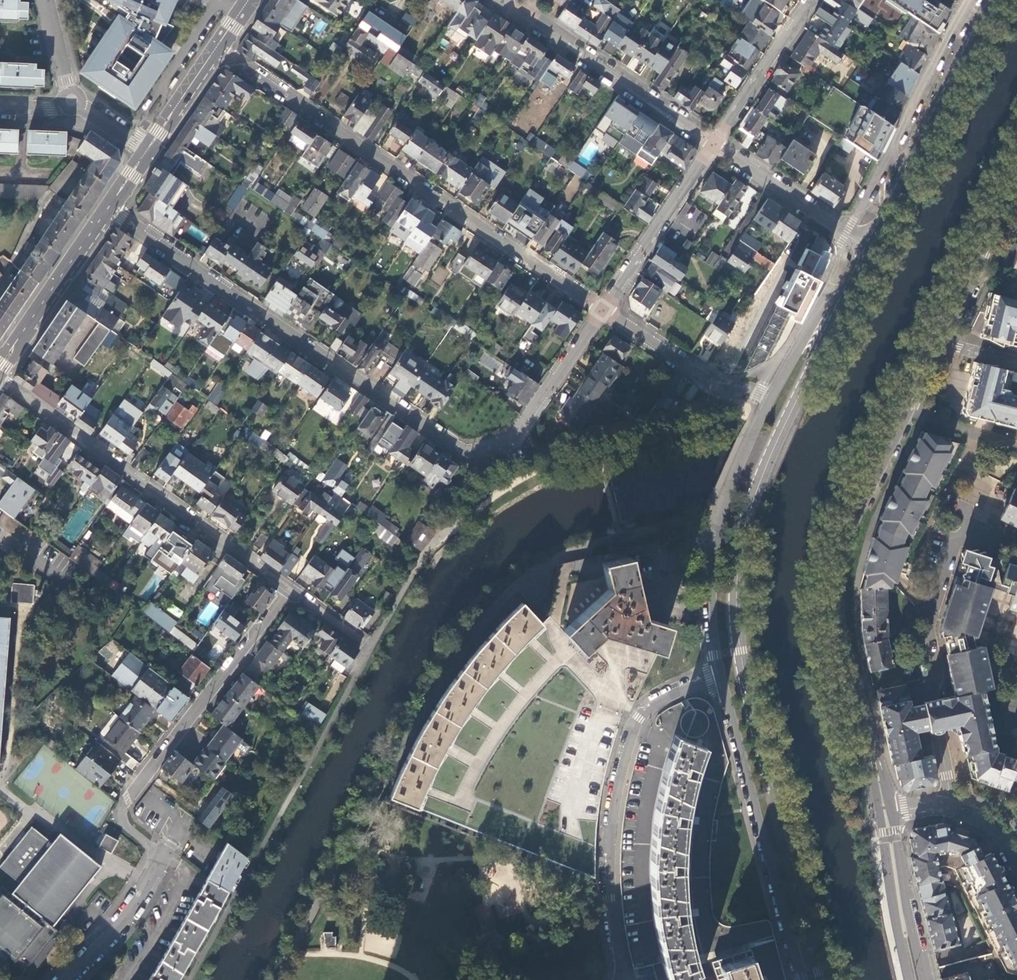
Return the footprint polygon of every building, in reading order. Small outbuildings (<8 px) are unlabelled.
[(19,19),(19,17),(28,18),(28,3),(20,3),(20,0),(0,0),(0,19),(19,19)] [(98,8),(100,4),(104,7),(101,10),(111,20),(116,15),(121,19),(85,72),(134,106),(171,52),(159,44),(171,26),(165,24),(175,0),(87,0),(98,8)] [(297,0),(271,0),(267,6),(295,24),(307,7),(297,0)] [(350,0),(317,0),(340,15),(350,0)] [(364,5),(356,0),(355,0),(347,12),(355,18),(364,5)] [(428,6),(433,9),(439,0),(431,0),(428,6)] [(457,11),(464,0),(440,0),(457,11)] [(476,0),(464,0),(457,11),(446,27),(464,39),(466,36),(475,42),(489,21),(479,15),(481,12),(474,7),(478,1),(476,0)] [(594,0),(570,0),(566,6),(557,19),(574,30),(582,17),(594,0)] [(787,0),(762,0),(783,14),(788,7),(784,4),(787,0)] [(842,0),(823,0),(847,16),(851,10),(858,15),(857,17),(868,24),(872,18),(858,9),(852,5),(851,6),(842,0)] [(852,5),(858,9),(864,0),(845,0),(852,5)] [(905,11),(910,14),(920,21),(939,34),(949,11),(933,0),(888,0),(905,11)] [(752,23),(769,35),(775,26),(770,22),(777,12),(765,4),(752,23)] [(295,24),(267,6),(263,13),(280,24),(287,30),(291,32),(295,24)] [(846,25),(819,7),(814,14),(827,22),(818,35),(832,45),(837,38),(846,25)] [(603,13),(613,20),(617,13),(610,9),(606,9),(603,13)] [(406,37),(369,11),(359,26),(390,47),(395,51),(406,37)] [(902,25),(910,14),(905,11),(898,22),(902,25)] [(413,26),(417,19),(405,12),(401,20),(413,26)] [(265,36),(261,42),(273,49),(277,43),(270,39),(278,28),(280,24),(263,13),(253,27),(265,36)] [(494,50),(512,24),(495,13),(489,21),(475,42),(471,47),(488,58),(494,50)] [(594,26),(582,17),(574,30),(596,45),(613,20),(603,13),(594,26)] [(759,50),(769,35),(752,23),(749,21),(738,37),(759,50)] [(913,32),(933,45),(939,34),(920,21),(913,32)] [(896,34),(902,25),(898,22),(892,31),(896,34)] [(494,50),(510,61),(528,35),(512,24),(494,50)] [(385,53),(390,47),(359,26),(352,36),(344,47),(354,54),(353,56),(360,61),(361,59),(369,64),(376,54),(368,49),(368,50),(361,45),(366,37),(373,42),(372,44),(385,53)] [(625,33),(616,47),(626,53),(628,51),(635,55),(650,33),(642,28),(639,33),(629,27),(625,33)] [(605,51),(611,55),(616,47),(625,33),(619,29),(605,51)] [(634,56),(647,65),(647,64),(664,40),(665,37),(653,29),(650,33),(635,55),(634,56)] [(797,45),(814,57),(819,51),(838,63),(844,54),(837,48),(832,45),(818,35),(809,29),(797,45)] [(344,47),(352,36),(346,32),(338,45),(343,49),(344,47)] [(907,42),(928,55),(933,45),(913,32),(907,42)] [(261,42),(249,33),(238,49),(254,61),(258,55),(262,58),(275,67),(283,56),(281,55),(273,49),(261,42)] [(510,62),(519,68),(517,71),(530,79),(532,76),(539,81),(540,79),(553,62),(543,55),(548,48),(528,35),(510,61),(510,62)] [(746,69),(759,50),(738,37),(726,55),(746,69)] [(837,38),(832,45),(837,48),(841,41),(837,38)] [(916,73),(928,55),(907,42),(904,39),(899,47),(905,51),(899,61),(901,62),(916,73)] [(676,48),(664,40),(647,64),(659,73),(676,48)] [(343,49),(338,45),(329,58),(334,61),(343,49)] [(807,68),(814,57),(797,45),(790,56),(807,68)] [(652,83),(663,90),(688,53),(677,46),(676,48),(659,73),(652,83)] [(412,62),(395,51),(390,47),(385,53),(381,60),(403,75),(407,70),(412,62)] [(575,67),(557,55),(553,62),(540,79),(551,86),(559,74),(563,77),(564,75),(568,77),(575,67)] [(734,87),(746,69),(726,55),(720,64),(730,71),(724,80),(734,87)] [(321,82),(334,61),(329,58),(315,78),(321,82)] [(0,68),(0,83),(0,85),(34,86),(34,84),(44,85),(44,70),(36,69),(36,64),(22,64),(22,62),(15,62),(15,64),(1,63),(1,68),(0,68)] [(415,79),(418,81),(425,71),(412,62),(407,70),(416,77),(415,79)] [(799,73),(782,62),(774,73),(776,74),(772,81),(787,91),(799,73)] [(905,95),(918,74),(916,73),(901,62),(887,83),(888,84),(905,95)] [(298,76),(302,69),(294,65),(290,71),(298,76)] [(305,92),(311,96),(321,82),(315,78),(302,69),(298,76),(297,77),(306,83),(304,86),(305,86),(304,87),(304,89),(304,92),(305,92)] [(208,92),(205,97),(224,111),(235,93),(247,101),(254,89),(228,70),(223,71),(208,92)] [(594,93),(600,84),(579,70),(567,88),(568,89),(567,91),(570,93),(572,91),(577,94),(583,85),(594,93)] [(445,85),(425,71),(418,81),(429,89),(426,94),(435,100),(439,94),(445,85)] [(704,93),(697,102),(706,108),(708,108),(710,108),(712,108),(714,107),(715,105),(722,95),(715,91),(721,82),(714,77),(704,93)] [(888,84),(879,97),(881,99),(871,112),(890,125),(892,122),(894,123),(905,100),(907,97),(905,95),(888,84)] [(460,96),(445,85),(439,94),(449,100),(445,105),(451,109),(460,96)] [(673,97),(692,110),(697,102),(704,93),(695,87),(694,88),(690,86),(688,90),(681,86),(673,97)] [(756,109),(767,117),(773,120),(786,100),(769,88),(756,109)] [(346,111),(353,101),(341,92),(334,103),(346,111)] [(346,111),(343,116),(355,124),(362,113),(370,102),(358,94),(353,101),(346,111)] [(472,104),(479,108),(483,102),(486,98),(479,94),(472,104)] [(622,126),(635,108),(617,95),(605,114),(622,126)] [(205,97),(191,118),(216,135),(218,137),(224,128),(218,123),(226,112),(224,111),(205,97)] [(479,108),(485,113),(489,107),(483,102),(479,108)] [(355,124),(352,127),(363,134),(372,140),(391,111),(383,105),(376,115),(370,112),(367,117),(362,113),(355,124)] [(875,160),(892,127),(890,125),(871,112),(861,105),(844,139),(853,145),(875,160)] [(752,106),(737,128),(741,130),(756,109),(752,106)] [(298,115),(287,107),(287,108),(278,121),(290,128),(295,120),(298,115)] [(479,108),(472,118),(479,122),(485,113),(479,108)] [(744,145),(747,148),(767,117),(756,109),(741,130),(748,135),(743,142),(745,143),(744,145)] [(640,111),(619,142),(636,154),(643,143),(634,137),(640,129),(649,135),(658,123),(640,111)] [(803,123),(809,115),(802,111),(797,119),(803,123)] [(402,113),(390,131),(403,140),(401,143),(404,146),(413,132),(415,130),(420,122),(421,121),(417,118),(414,122),(402,113)] [(191,118),(175,141),(185,148),(187,145),(194,135),(209,146),(216,135),(191,118)] [(309,144),(316,134),(298,122),(291,132),(298,137),(297,138),(300,140),(301,139),(309,144)] [(673,133),(658,123),(649,135),(643,143),(636,154),(651,165),(660,152),(673,133)] [(601,138),(604,132),(595,128),(592,135),(601,138)] [(15,153),(16,131),(0,131),(1,129),(0,129),(0,152),(15,153)] [(404,146),(402,150),(416,159),(429,140),(415,130),(413,132),(404,146)] [(77,149),(82,142),(64,135),(64,133),(49,132),(49,131),(45,131),(41,131),(41,132),(27,132),(26,154),(63,155),(63,152),(73,155),(77,149)] [(115,149),(89,131),(82,142),(77,149),(94,160),(87,171),(104,182),(119,161),(115,149)] [(668,158),(685,169),(696,153),(695,148),(673,133),(660,152),(666,156),(664,158),(667,160),(668,158)] [(337,148),(316,134),(309,144),(301,156),(317,167),(325,155),(330,159),(337,148)] [(530,144),(550,158),(556,150),(535,136),(530,144)] [(767,136),(755,153),(774,166),(779,158),(785,148),(767,136)] [(842,137),(837,145),(849,152),(853,145),(844,139),(842,137)] [(429,140),(416,159),(435,173),(448,154),(449,153),(435,144),(437,142),(431,138),(430,141),(429,140)] [(521,138),(515,148),(520,151),(527,141),(521,138)] [(792,139),(785,148),(779,158),(802,174),(815,155),(792,139)] [(175,141),(158,166),(172,175),(178,167),(180,164),(200,177),(209,164),(185,148),(175,141)] [(330,168),(345,178),(356,161),(340,150),(328,167),(330,168)] [(448,154),(435,173),(459,188),(472,170),(448,154)] [(496,166),(482,156),(478,162),(472,170),(459,188),(458,191),(477,203),(489,185),(494,189),(499,182),(506,172),(496,166)] [(572,161),(564,156),(559,162),(563,165),(568,168),(572,161)] [(78,165),(71,160),(48,187),(47,189),(52,193),(54,194),(78,165)] [(590,173),(572,161),(568,168),(575,173),(585,180),(590,173)] [(241,185),(247,190),(249,187),(257,176),(263,168),(255,162),(249,172),(241,185)] [(370,170),(358,162),(346,179),(337,192),(337,193),(349,201),(353,196),(370,170)] [(186,187),(187,185),(172,175),(158,166),(154,172),(143,188),(150,193),(172,208),(183,191),(186,187)] [(378,169),(373,166),(370,170),(353,196),(369,207),(371,204),(376,197),(369,193),(383,173),(383,172),(378,169)] [(83,213),(104,182),(87,171),(66,202),(83,213)] [(586,181),(585,180),(575,173),(570,182),(567,185),(578,192),(581,188),(586,181)] [(718,204),(731,186),(712,173),(700,191),(718,204)] [(822,174),(810,190),(832,206),(844,188),(822,174)] [(636,188),(648,196),(656,185),(656,182),(645,175),(636,188)] [(270,201),(274,194),(257,183),(260,178),(257,176),(249,187),(270,201)] [(590,184),(598,189),(603,182),(595,177),(590,184)] [(747,189),(735,180),(731,186),(718,204),(715,208),(727,217),(747,189)] [(402,192),(386,181),(376,197),(371,204),(380,210),(382,207),(389,211),(383,220),(392,226),(408,203),(403,199),(404,198),(404,197),(400,194),(402,192)] [(593,197),(598,189),(590,184),(586,181),(581,188),(581,189),(593,197)] [(37,200),(47,189),(48,187),(0,185),(0,199),(37,200)] [(225,205),(234,211),(242,198),(247,190),(241,185),(240,185),(225,205)] [(302,208),(315,216),(328,197),(315,188),(302,208)] [(529,188),(523,198),(518,204),(506,223),(530,240),(531,239),(549,213),(554,206),(529,188)] [(623,206),(648,223),(652,217),(642,211),(641,212),(638,211),(648,196),(636,188),(623,206)] [(47,189),(37,200),(24,229),(30,233),(44,203),(52,193),(47,189)] [(598,189),(593,197),(616,213),(621,205),(614,200),(598,189)] [(292,199),(278,190),(274,194),(270,201),(280,209),(283,212),(291,217),(294,212),(301,201),(294,196),(292,199)] [(488,211),(506,223),(518,204),(501,192),(488,211)] [(150,193),(138,211),(139,212),(173,235),(185,217),(172,208),(150,193)] [(785,210),(767,198),(738,240),(740,241),(757,252),(762,244),(747,234),(749,231),(750,232),(757,222),(771,231),(785,210)] [(426,209),(411,199),(408,203),(392,226),(389,231),(405,241),(426,209)] [(57,252),(83,213),(66,202),(40,240),(57,252)] [(431,235),(436,227),(431,223),(436,215),(426,209),(405,241),(420,252),(427,240),(431,235)] [(802,222),(785,210),(771,231),(770,232),(774,235),(775,233),(789,242),(795,232),(802,222)] [(311,230),(315,224),(298,212),(296,214),(294,212),(291,217),(311,230)] [(549,213),(531,239),(542,245),(555,228),(560,220),(549,213)] [(451,218),(445,215),(436,227),(431,235),(445,244),(449,237),(455,241),(461,232),(460,232),(464,227),(451,218)] [(557,229),(544,249),(553,255),(566,235),(572,227),(561,219),(560,220),(555,228),(557,229)] [(322,238),(324,239),(328,232),(315,224),(311,230),(322,238)] [(117,263),(133,238),(117,227),(100,252),(117,263)] [(30,233),(24,229),(9,260),(15,266),(30,233)] [(345,243),(328,232),(324,239),(331,244),(340,250),(345,243)] [(618,242),(602,232),(588,253),(582,262),(597,273),(616,245),(618,242)] [(553,255),(552,257),(574,273),(579,266),(582,262),(588,253),(574,244),(575,241),(566,235),(553,255)] [(220,239),(216,236),(215,237),(207,250),(210,253),(222,260),(224,257),(240,268),(248,256),(244,253),(245,251),(236,245),(233,243),(231,247),(226,243),(220,239)] [(230,236),(226,243),(231,247),(233,243),(236,240),(230,236)] [(309,251),(301,245),(294,255),(311,266),(318,257),(317,256),(320,251),(325,254),(331,244),(324,239),(322,238),(316,246),(313,244),(309,251)] [(689,247),(692,243),(687,239),(682,246),(687,250),(689,247)] [(37,281),(57,252),(40,240),(20,270),(37,281)] [(442,250),(427,240),(420,252),(415,259),(413,261),(420,266),(419,267),(420,267),(418,269),(422,271),(424,268),(427,270),(442,250)] [(240,268),(237,273),(259,288),(271,271),(272,269),(261,261),(269,249),(258,241),(252,250),(248,256),(240,268)] [(757,252),(740,241),(728,261),(744,272),(753,258),(770,269),(774,263),(757,252)] [(676,278),(678,280),(688,267),(679,261),(679,262),(677,262),(676,261),(674,261),(671,264),(669,263),(672,259),(676,253),(661,243),(655,252),(658,254),(652,262),(676,278)] [(1014,244),(1003,265),(1016,269),(1016,245),(1014,244)] [(497,262),(474,247),(467,258),(463,264),(486,279),(497,262)] [(807,247),(777,305),(792,313),(790,319),(796,322),(830,254),(824,251),(821,254),(807,247)] [(207,250),(205,253),(208,256),(220,263),(222,260),(210,253),(207,250)] [(705,262),(712,267),(720,256),(712,251),(705,262)] [(130,272),(117,263),(100,252),(84,274),(113,295),(118,286),(109,280),(112,275),(103,270),(106,265),(117,273),(118,271),(133,280),(135,276),(130,272)] [(463,264),(467,258),(458,252),(449,266),(457,272),(463,264)] [(655,252),(649,260),(652,262),(658,254),(655,252)] [(0,256),(0,269),(2,270),(9,262),(1,254),(0,256)] [(727,260),(720,255),(720,256),(712,267),(719,272),(723,266),(727,260)] [(183,285),(189,277),(172,265),(169,269),(154,259),(144,273),(160,284),(168,272),(179,279),(174,287),(172,286),(165,296),(173,301),(183,285)] [(512,272),(497,262),(486,279),(496,286),(494,288),(497,289),(498,287),(500,289),(512,272)] [(652,262),(642,277),(661,290),(665,293),(676,278),(652,262)] [(141,267),(136,264),(130,272),(135,276),(141,267)] [(728,270),(723,266),(719,272),(730,279),(734,273),(728,269),(728,270)] [(431,277),(440,284),(448,273),(440,267),(431,277)] [(407,280),(415,285),(422,275),(414,269),(407,280)] [(37,281),(20,270),(0,299),(0,336),(37,281)] [(84,274),(68,299),(86,312),(100,322),(111,329),(112,330),(119,319),(128,306),(113,295),(84,274)] [(285,312),(288,309),(297,295),(289,291),(293,286),(279,277),(265,298),(285,312)] [(642,277),(634,288),(636,289),(631,297),(648,309),(661,290),(642,277)] [(333,295),(308,278),(297,295),(288,309),(298,315),(295,320),(310,330),(319,316),(322,312),(311,305),(316,297),(327,304),(333,295)] [(527,295),(510,283),(496,305),(512,316),(515,311),(527,295)] [(406,296),(421,306),(425,299),(399,284),(396,289),(406,296)] [(184,321),(191,327),(196,320),(207,304),(198,298),(199,296),(183,285),(173,301),(172,302),(162,316),(179,328),(184,321)] [(546,301),(530,291),(527,295),(515,311),(532,322),(546,301)] [(1012,303),(1012,301),(1008,299),(1008,297),(991,292),(989,299),(985,312),(988,313),(984,326),(981,337),(1009,344),(1013,330),(1016,331),(1016,304),(1012,303)] [(322,312),(319,316),(342,331),(349,322),(354,326),(362,315),(333,295),(327,304),(326,306),(322,312)] [(68,299),(33,350),(45,358),(52,363),(86,312),(68,299)] [(709,307),(712,303),(706,299),(703,303),(709,307)] [(581,314),(562,300),(557,309),(550,318),(558,323),(552,332),(564,340),(581,314)] [(208,345),(229,315),(209,301),(207,304),(196,320),(205,327),(198,339),(208,346),(208,345)] [(557,309),(546,301),(532,322),(531,324),(533,325),(541,331),(544,326),(550,318),(557,309)] [(452,326),(453,327),(457,321),(434,307),(431,312),(452,326)] [(229,315),(208,345),(224,356),(233,342),(234,340),(247,322),(236,315),(234,318),(229,315)] [(710,323),(700,338),(717,349),(731,328),(714,317),(710,323)] [(476,334),(457,321),(453,327),(472,340),(475,335),(476,334)] [(103,340),(111,329),(100,322),(74,358),(85,366),(103,340)] [(248,349),(260,331),(247,322),(234,340),(248,349)] [(522,336),(533,344),(539,335),(531,329),(533,325),(531,324),(528,327),(526,331),(522,336)] [(111,329),(103,340),(110,346),(118,335),(118,334),(112,330),(111,329)] [(291,352),(260,331),(248,349),(247,351),(237,365),(257,379),(268,368),(276,373),(278,370),(291,352)] [(143,344),(150,334),(146,332),(139,341),(143,344)] [(347,359),(357,366),(370,347),(360,340),(356,346),(351,343),(353,340),(347,335),(343,342),(340,346),(350,354),(347,359)] [(357,366),(367,372),(379,354),(387,359),(384,363),(392,368),(402,353),(403,352),(378,335),(372,343),(370,347),(357,366)] [(475,335),(472,340),(481,346),(485,341),(475,335)] [(609,339),(601,352),(602,353),(617,362),(628,347),(612,336),(609,339)] [(338,349),(340,346),(343,342),(337,338),(330,348),(336,352),(338,349)] [(495,342),(489,351),(495,356),(502,347),(495,342)] [(45,358),(33,350),(28,357),(32,359),(41,365),(45,358)] [(297,382),(309,365),(291,352),(278,370),(297,383),(297,382)] [(392,368),(389,373),(410,387),(423,367),(402,353),(392,368)] [(607,387),(622,366),(617,362),(602,353),(588,374),(606,386),(607,387)] [(24,371),(20,369),(13,378),(55,408),(58,403),(62,397),(43,384),(43,385),(36,380),(40,375),(36,373),(41,365),(32,359),(24,371)] [(172,373),(164,367),(154,359),(150,364),(168,378),(172,373)] [(167,362),(164,367),(172,373),(179,379),(182,373),(167,362)] [(1016,427),(1016,380),(1012,379),(1014,371),(995,367),(977,362),(974,374),(967,401),(964,414),(978,418),(979,414),(990,417),(994,415),(996,410),(999,411),(1002,416),(1008,417),(1007,424),(1016,427)] [(326,376),(309,365),(297,382),(314,394),(326,376)] [(526,374),(525,374),(520,370),(519,371),(516,368),(513,366),(511,369),(518,374),(516,377),(513,375),(511,378),(514,380),(513,381),(505,393),(524,405),(539,383),(535,381),(526,374)] [(410,387),(430,401),(444,381),(423,367),(410,387)] [(463,374),(475,383),(479,378),(467,369),(463,374)] [(535,381),(539,376),(530,369),(526,374),(535,381)] [(429,403),(440,410),(443,405),(460,379),(450,372),(444,381),(430,401),(429,403)] [(179,379),(172,373),(168,378),(167,380),(150,403),(166,415),(173,404),(166,398),(175,386),(183,392),(188,385),(184,382),(179,379)] [(588,373),(576,390),(595,403),(606,386),(588,374),(588,373)] [(203,386),(188,376),(184,382),(188,385),(199,392),(203,386)] [(342,387),(332,380),(317,401),(321,404),(324,399),(339,409),(349,394),(341,388),(342,387)] [(91,392),(95,385),(87,381),(83,389),(91,392)] [(213,402),(224,385),(218,382),(208,398),(207,399),(209,400),(213,402)] [(62,397),(58,403),(79,417),(87,406),(76,398),(82,390),(72,384),(62,397)] [(228,388),(224,385),(213,402),(216,405),(228,388)] [(595,403),(576,390),(571,398),(567,403),(564,401),(557,412),(563,416),(561,418),(578,430),(590,414),(588,413),(595,403)] [(365,416),(374,402),(359,392),(349,408),(357,413),(358,412),(365,416)] [(412,402),(420,407),(426,399),(418,393),(412,402)] [(0,399),(0,426),(7,415),(10,412),(16,416),(17,417),(23,408),(4,394),(0,399)] [(79,417),(75,422),(91,434),(98,423),(97,422),(103,414),(96,409),(100,403),(93,399),(89,405),(88,404),(87,406),(79,417)] [(102,437),(100,440),(114,451),(118,447),(125,437),(129,432),(143,413),(124,399),(99,434),(102,437)] [(209,400),(204,406),(215,414),(220,408),(216,405),(213,402),(209,400)] [(267,406),(258,400),(249,414),(253,416),(251,419),(261,426),(266,419),(261,415),(267,406)] [(167,416),(181,426),(187,418),(190,421),(199,409),(192,404),(188,409),(177,401),(167,416)] [(367,439),(387,411),(374,402),(365,416),(357,427),(364,432),(362,435),(367,439)] [(391,422),(395,416),(391,413),(365,451),(369,454),(388,427),(391,422)] [(392,446),(403,430),(391,422),(388,427),(391,429),(383,440),(392,446)] [(407,446),(417,431),(407,425),(403,430),(392,446),(401,453),(397,457),(408,464),(409,463),(416,452),(407,446)] [(260,436),(247,426),(242,433),(259,446),(265,439),(260,436)] [(47,433),(40,428),(31,441),(38,446),(33,453),(43,460),(46,456),(45,456),(60,435),(51,428),(47,433)] [(270,432),(265,429),(260,436),(265,439),(270,432)] [(125,437),(118,447),(129,455),(137,445),(139,440),(129,432),(125,437)] [(949,444),(925,432),(915,452),(913,452),(911,453),(910,454),(910,457),(910,459),(912,460),(893,500),(891,499),(889,500),(888,501),(887,504),(888,505),(889,507),(879,527),(872,552),(870,552),(869,553),(868,555),(868,557),(869,559),(870,560),(863,587),(886,587),(890,586),(895,571),(899,572),(900,567),(896,566),(898,560),(902,560),(906,546),(902,545),(904,538),(907,532),(910,533),(917,520),(914,519),(917,512),(920,513),(926,500),(923,498),(930,485),(933,486),(939,473),(936,472),(939,465),(942,466),(949,452),(946,451),(949,444)] [(70,441),(60,435),(45,456),(46,456),(43,460),(39,466),(51,476),(62,461),(58,458),(70,441)] [(265,439),(259,446),(272,455),(285,465),(289,459),(286,456),(283,454),(265,439)] [(176,442),(154,472),(167,481),(188,452),(189,451),(176,442)] [(428,472),(441,453),(423,442),(416,452),(409,463),(426,474),(428,472)] [(377,445),(374,451),(383,455),(386,449),(377,445)] [(142,448),(134,459),(142,464),(150,453),(142,448)] [(429,505),(450,485),(447,482),(457,467),(461,469),(464,464),(443,450),(441,453),(428,472),(426,474),(410,492),(414,496),(426,483),(431,486),(428,491),(428,494),(423,501),(429,505)] [(188,452),(167,481),(176,487),(181,479),(199,492),(200,490),(215,470),(217,468),(207,461),(205,464),(188,452)] [(290,452),(286,456),(298,465),(306,471),(309,467),(297,457),(290,452)] [(101,472),(77,454),(69,465),(76,470),(73,473),(90,485),(101,472)] [(340,474),(346,465),(336,458),(325,474),(321,480),(328,485),(335,491),(341,495),(349,484),(341,478),(342,477),(341,475),(340,474)] [(289,459),(285,465),(294,471),(298,465),(289,459)] [(76,470),(69,465),(66,468),(73,473),(76,470)] [(121,479),(104,466),(101,472),(90,485),(99,492),(98,494),(102,497),(103,495),(107,498),(121,479)] [(17,477),(9,471),(7,469),(1,477),(11,484),(0,500),(0,508),(4,511),(14,518),(34,489),(26,483),(17,477)] [(197,503),(211,513),(222,498),(224,495),(233,484),(215,470),(200,490),(204,493),(197,503)] [(321,480),(325,474),(321,471),(319,473),(317,477),(321,480)] [(294,501),(304,486),(300,483),(301,481),(295,477),(294,479),(284,473),(272,490),(291,504),(294,501)] [(125,481),(121,479),(107,498),(111,500),(121,486),(125,481)] [(335,491),(328,485),(319,497),(304,486),(294,501),(300,505),(299,506),(306,511),(310,506),(320,513),(335,491)] [(145,504),(121,486),(111,500),(135,518),(145,504)] [(1016,525),(1016,489),(1015,488),(1000,517),(1016,525)] [(327,522),(316,537),(323,542),(341,517),(344,513),(341,511),(340,512),(335,508),(343,496),(341,495),(335,491),(320,513),(330,520),(328,522),(327,522)] [(111,500),(107,498),(103,495),(102,497),(98,494),(96,496),(108,504),(111,500)] [(222,498),(211,513),(230,526),(236,531),(246,516),(240,512),(242,508),(224,495),(222,498)] [(108,504),(106,506),(131,524),(135,518),(111,500),(108,504)] [(363,514),(368,506),(360,501),(355,509),(363,514)] [(129,527),(123,535),(129,539),(131,537),(139,542),(140,540),(159,514),(145,504),(135,518),(131,524),(129,527)] [(372,506),(366,515),(380,525),(390,533),(397,523),(372,506)] [(14,518),(4,511),(0,517),(0,528),(18,542),(28,528),(26,527),(14,518)] [(151,560),(157,552),(167,538),(176,526),(159,514),(140,540),(150,547),(144,555),(151,560)] [(407,539),(421,549),(433,532),(434,530),(419,520),(407,539)] [(196,540),(176,526),(167,538),(157,552),(151,560),(171,575),(175,570),(196,540)] [(252,543),(260,548),(268,537),(260,532),(252,543)] [(67,548),(52,537),(48,543),(63,554),(67,548)] [(215,554),(196,540),(175,570),(193,584),(215,554)] [(273,540),(261,556),(280,569),(291,554),(290,553),(282,548),(279,546),(280,545),(273,540)] [(78,545),(73,552),(68,558),(84,570),(93,576),(98,569),(99,568),(103,563),(78,545)] [(363,546),(355,557),(331,591),(341,599),(359,574),(360,570),(372,553),(363,546)] [(291,554),(280,569),(288,576),(300,559),(296,556),(301,550),(296,547),(291,554)] [(73,552),(67,548),(63,554),(68,558),(73,552)] [(314,554),(303,570),(331,591),(355,557),(342,548),(336,557),(335,558),(339,561),(334,569),(314,554)] [(949,647),(951,647),(953,655),(950,656),(952,668),(978,662),(984,661),(981,646),(975,648),(971,632),(975,631),(989,587),(976,583),(978,578),(984,580),(987,572),(984,552),(977,553),(977,549),(965,551),(966,557),(956,584),(963,586),(961,592),(958,592),(954,606),(957,607),(953,619),(949,618),(947,626),(949,639),(947,641),(947,643),(947,645),(949,647)] [(627,553),(596,559),(603,586),(557,632),(575,655),(597,638),(662,655),(670,626),(643,618),(627,553)] [(246,569),(227,555),(203,588),(216,597),(220,592),(231,599),(245,581),(240,578),(246,569)] [(1009,562),(1002,583),(1008,585),(1006,591),(1013,594),(1009,605),(1016,607),(1016,564),(1009,562)] [(113,579),(98,569),(93,576),(107,586),(113,579)] [(113,579),(107,586),(114,591),(117,587),(120,584),(113,579)] [(120,584),(117,587),(127,594),(132,586),(123,580),(120,584)] [(11,603),(34,605),(34,595),(38,595),(39,596),(40,595),(39,590),(35,590),(35,586),(12,584),(11,603)] [(117,587),(114,591),(123,598),(127,594),(117,587)] [(261,613),(273,597),(260,587),(254,595),(251,593),(246,601),(261,613)] [(886,587),(863,587),(861,587),(861,603),(861,630),(886,630),(886,587)] [(380,603),(386,605),(391,593),(386,590),(380,603)] [(356,599),(344,616),(359,627),(361,624),(363,625),(369,618),(373,611),(356,599)] [(543,629),(534,615),(522,601),(507,614),(495,627),(479,644),(463,664),(448,684),(435,705),(422,727),(411,749),(399,773),(389,797),(420,809),(430,786),(434,776),(439,765),(445,755),(452,742),(457,732),(463,722),(469,714),(475,706),(482,695),(490,685),(497,677),(503,670),(509,662),(518,652),(527,643),(534,636),(543,629)] [(151,603),(144,613),(170,633),(174,627),(177,623),(151,603)] [(238,611),(228,605),(212,625),(234,641),(235,640),(246,626),(233,617),(238,611)] [(174,606),(170,611),(178,617),(182,612),(174,606)] [(295,661),(316,632),(312,629),(298,619),(289,613),(277,629),(279,630),(270,643),(282,652),(289,657),(295,661)] [(298,619),(312,629),(314,626),(300,616),(298,619)] [(9,618),(0,617),(0,737),(9,618)] [(342,638),(324,625),(318,633),(318,634),(326,640),(324,644),(320,648),(330,655),(342,638)] [(174,627),(170,633),(173,636),(194,651),(197,646),(198,646),(174,627)] [(887,638),(886,630),(861,630),(862,634),(863,643),(887,638)] [(326,640),(318,634),(315,638),(324,644),(326,640)] [(350,643),(342,638),(330,655),(336,660),(346,667),(347,668),(356,656),(358,652),(348,645),(350,643)] [(893,666),(887,638),(863,643),(865,652),(869,671),(893,666)] [(121,646),(113,640),(105,647),(115,655),(121,646)] [(267,641),(255,657),(266,666),(270,669),(280,655),(282,652),(270,643),(267,641)] [(112,659),(101,651),(95,655),(106,664),(107,665),(112,659)] [(287,660),(289,657),(282,652),(280,655),(287,660)] [(137,684),(149,668),(130,653),(118,669),(137,684)] [(106,664),(95,655),(90,660),(102,669),(104,667),(106,664)] [(196,686),(209,668),(192,655),(179,673),(183,676),(175,688),(187,697),(195,685),(196,686)] [(255,657),(243,673),(254,682),(266,666),(255,657)] [(290,667),(295,661),(289,657),(287,660),(285,663),(290,667)] [(341,673),(346,667),(336,660),(331,665),(341,673)] [(175,688),(149,668),(137,684),(131,692),(136,696),(160,714),(169,721),(188,697),(187,697),(175,688)] [(243,673),(227,695),(243,706),(259,686),(254,682),(243,673)] [(907,686),(877,691),(883,721),(886,720),(889,734),(886,735),(892,765),(895,763),(921,758),(915,725),(919,725),(921,723),(923,721),(919,703),(913,700),(910,701),(907,686)] [(1016,759),(1003,755),(1004,754),(996,752),(984,690),(953,696),(954,699),(951,700),(952,701),(949,702),(952,715),(955,714),(955,716),(963,714),(965,724),(957,726),(960,740),(963,740),(971,778),(1001,788),(1003,782),(1008,784),(1010,779),(1016,781),(1016,758),(1016,759)] [(243,706),(227,695),(212,715),(223,724),(227,727),(243,706)] [(136,696),(119,717),(122,719),(139,733),(143,735),(160,714),(136,696)] [(304,700),(296,714),(306,719),(314,706),(304,700)] [(314,706),(306,719),(317,726),(325,714),(314,706)] [(122,719),(101,747),(121,762),(126,766),(132,771),(138,763),(124,753),(139,733),(122,719)] [(304,724),(314,732),(316,728),(306,721),(304,724)] [(206,747),(227,763),(238,748),(244,740),(227,727),(223,724),(206,747)] [(296,746),(303,751),(309,742),(302,737),(296,746)] [(673,737),(666,752),(665,754),(661,769),(657,787),(653,807),(649,845),(648,872),(650,901),(652,921),(657,943),(661,963),(667,979),(699,979),(695,973),(693,969),(692,965),(689,956),(682,922),(682,889),(682,856),(685,820),(692,780),(697,764),(703,747),(673,737)] [(246,754),(252,746),(244,740),(238,748),(246,754)] [(97,744),(76,770),(101,789),(121,762),(101,747),(97,744)] [(194,766),(214,780),(227,763),(206,747),(193,765),(194,766)] [(181,783),(194,766),(193,765),(176,752),(175,751),(162,769),(168,773),(165,776),(170,780),(173,777),(181,783)] [(921,758),(895,763),(898,779),(902,778),(903,784),(907,787),(913,786),(914,789),(932,785),(937,778),(936,771),(933,755),(921,758)] [(169,799),(172,795),(174,792),(155,777),(150,784),(169,799)] [(236,793),(223,784),(196,820),(210,829),(236,793)] [(181,808),(184,804),(172,795),(169,799),(181,808)] [(1014,894),(1012,895),(991,854),(985,856),(980,846),(977,847),(974,840),(964,837),(964,835),(959,834),(959,835),(955,833),(949,831),(948,825),(942,824),(914,831),(912,833),(913,839),(910,840),(914,857),(911,858),(921,901),(926,919),(949,913),(939,871),(942,864),(950,868),(994,953),(1003,971),(1016,976),(1016,900),(1014,894)] [(28,968),(58,931),(53,927),(101,866),(60,834),(52,843),(32,827),(0,867),(0,868),(20,884),(12,894),(2,887),(0,890),(0,961),(8,968),(14,960),(16,962),(17,959),(28,968)] [(111,854),(112,853),(118,841),(106,835),(99,848),(111,854)] [(233,884),(248,858),(228,843),(222,853),(220,851),(216,858),(219,859),(207,878),(229,890),(233,884)] [(229,890),(207,878),(163,957),(149,979),(178,979),(184,971),(221,904),(229,890)] [(949,913),(926,919),(929,934),(933,950),(958,943),(951,912),(949,913)] [(720,943),(726,962),(731,979),(767,979),(766,978),(753,933),(720,943)] [(327,950),(335,950),(335,939),(332,939),(332,934),(324,934),(323,945),(327,945),(327,950)] [(726,962),(695,973),(699,979),(731,979),(726,962)]
